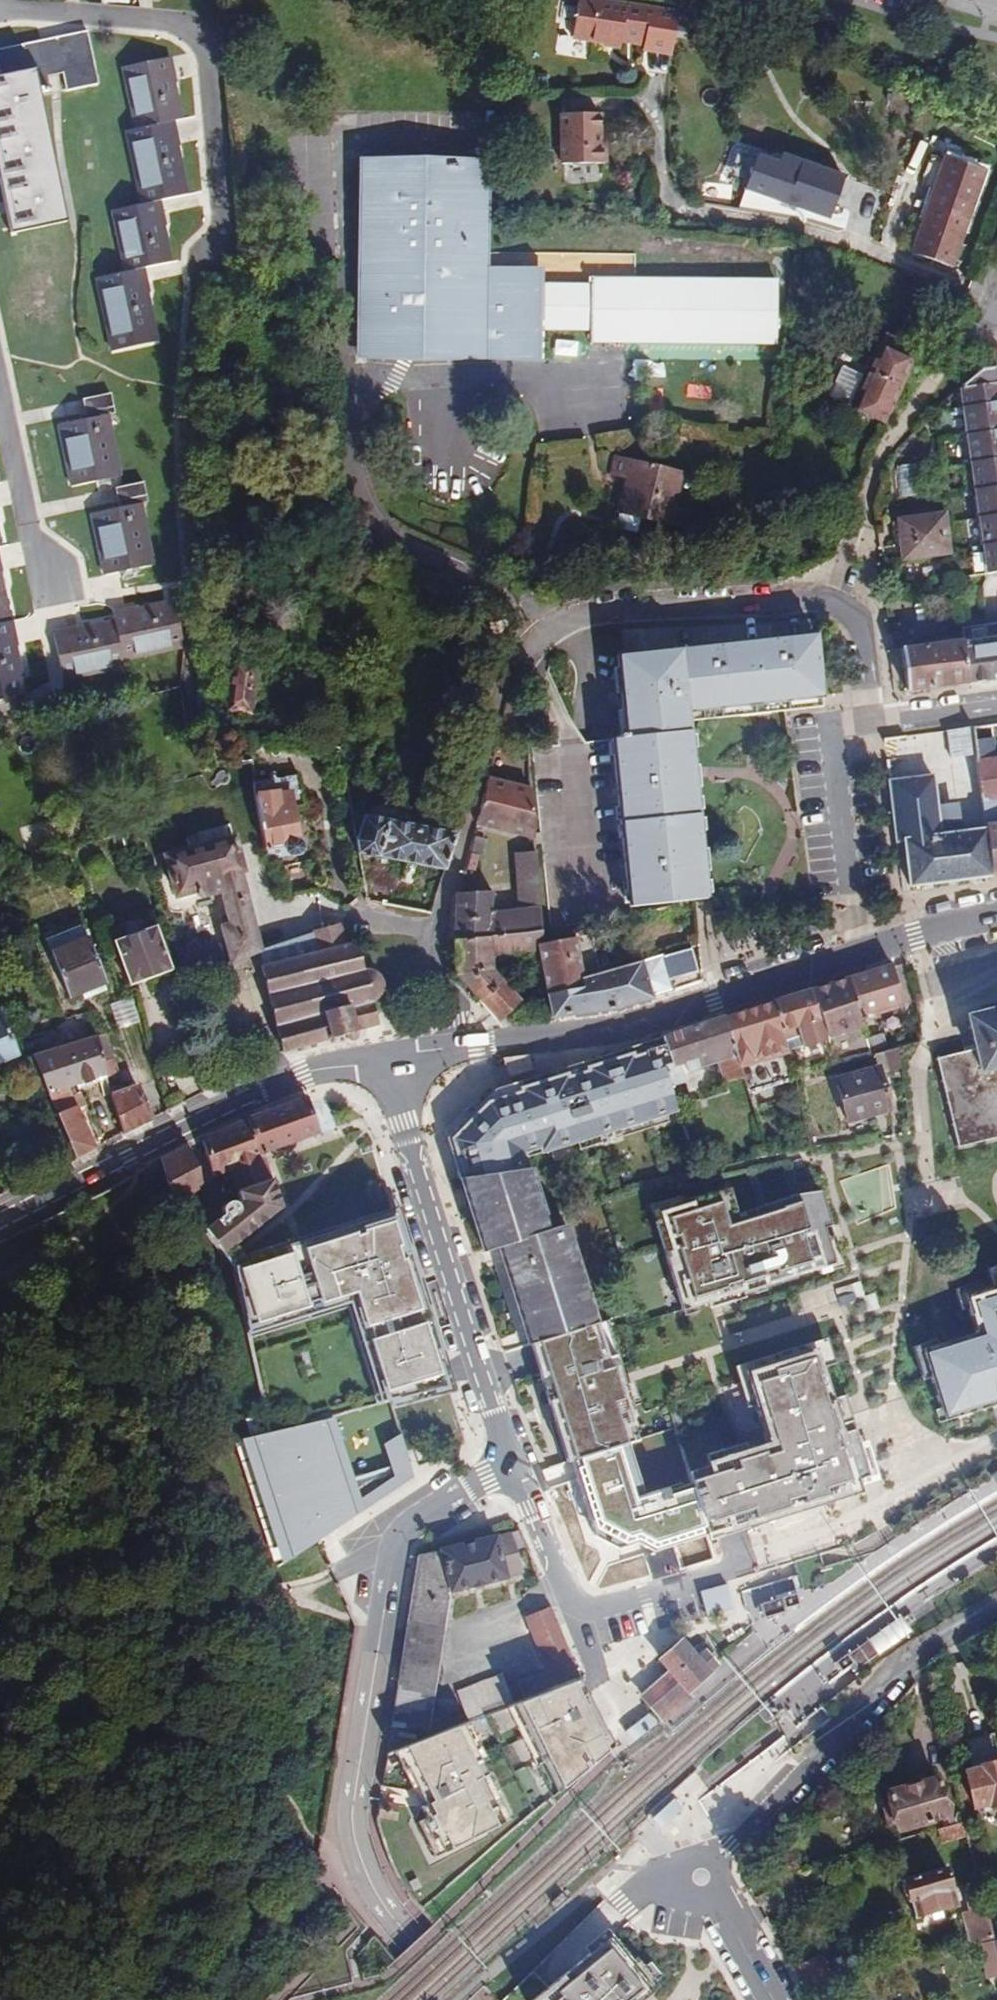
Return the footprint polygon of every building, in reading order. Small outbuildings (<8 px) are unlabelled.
[(571,38),(619,45),(620,40),(671,47),(679,12),(597,0),(576,0),(571,38)] [(38,41),(50,94),(99,84),(87,30),(38,41)] [(10,234),(66,222),(39,97),(50,94),(38,41),(0,48),(0,54),(5,76),(0,77),(0,189),(10,234)] [(169,262),(157,200),(184,195),(170,121),(180,120),(168,58),(122,67),(134,128),(124,130),(138,204),(112,209),(124,271),(96,277),(110,351),(156,342),(142,268),(169,262)] [(559,114),(560,164),(606,163),(605,144),(600,143),(600,137),(600,113),(559,114)] [(842,176),(757,146),(742,188),(827,218),(842,176)] [(369,164),(478,165),(478,157),(358,156),(358,164),(369,164)] [(478,165),(476,276),(485,276),(485,267),(485,157),(478,157),(478,165)] [(944,157),(928,205),(967,218),(984,170),(944,157)] [(368,345),(369,164),(358,164),(356,345),(368,345)] [(425,340),(476,346),(539,346),(539,326),(590,326),(590,341),(775,343),(776,281),(590,279),(590,283),(590,285),(539,285),(540,276),(485,276),(476,276),(478,165),(369,164),(368,345),(425,340)] [(714,172),(711,200),(729,203),(732,175),(714,172)] [(951,267),(967,218),(928,205),(912,253),(951,267)] [(485,267),(485,276),(540,276),(539,268),(485,267)] [(284,277),(266,278),(266,286),(284,286),(284,277)] [(849,406),(882,421),(911,360),(916,349),(886,334),(880,347),(878,345),(862,379),(849,406)] [(356,345),(356,357),(539,358),(539,346),(476,346),(425,340),(368,345),(356,345)] [(961,386),(990,575),(996,573),(996,409),(995,409),(994,403),(996,403),(996,389),(994,369),(978,372),(961,386)] [(838,401),(849,406),(862,379),(850,373),(838,401)] [(87,419),(59,425),(72,486),(121,476),(108,415),(114,413),(110,394),(82,400),(87,419)] [(624,478),(616,512),(688,530),(692,510),(676,507),(684,472),(612,455),(608,474),(624,478)] [(119,508),(91,514),(104,575),(153,565),(140,504),(147,502),(142,483),(115,489),(119,508)] [(900,559),(949,553),(944,513),(896,519),(898,542),(900,559)] [(898,542),(896,519),(890,520),(892,543),(898,542)] [(25,696),(0,581),(0,701),(25,696)] [(184,647),(176,600),(113,612),(115,620),(52,632),(60,678),(123,667),(122,658),(184,647)] [(967,684),(964,659),(977,658),(980,682),(996,680),(996,623),(960,628),(962,642),(900,650),(906,692),(967,684)] [(821,696),(814,635),(616,656),(625,735),(618,736),(618,738),(611,739),(629,905),(691,899),(683,821),(671,712),(791,699),(821,696)] [(964,659),(967,684),(980,682),(977,658),(964,659)] [(226,710),(251,713),(256,664),(231,661),(226,710)] [(683,821),(691,899),(705,897),(686,721),(769,712),(822,707),(821,696),(791,699),(671,712),(683,821)] [(984,827),(960,831),(941,833),(937,803),(933,774),(887,780),(895,844),(900,843),(904,842),(910,886),(906,887),(926,884),(942,882),(996,875),(996,760),(993,738),(980,740),(979,727),(970,728),(974,755),(984,827)] [(974,755),(970,728),(945,731),(948,759),(974,755)] [(249,740),(249,750),(265,751),(265,741),(249,740)] [(300,777),(252,782),(263,847),(283,847),(286,855),(302,853),(294,807),(305,805),(300,777)] [(486,779),(475,823),(535,838),(531,790),(486,779)] [(937,803),(941,833),(960,831),(956,800),(937,803)] [(365,818),(433,831),(436,816),(383,806),(379,805),(375,807),(371,808),(365,818)] [(363,817),(356,842),(358,853),(442,869),(450,835),(433,831),(365,818),(363,817)] [(472,836),(468,853),(478,855),(483,856),(487,841),(472,836)] [(225,941),(230,962),(262,949),(233,837),(164,856),(175,896),(195,891),(197,900),(221,893),(229,924),(221,926),(225,941)] [(468,853),(464,869),(474,872),(478,855),(468,853)] [(517,892),(538,891),(535,853),(515,855),(517,892)] [(492,957),(539,951),(545,981),(547,992),(552,1016),(616,1009),(646,999),(652,997),(641,961),(599,973),(590,927),(573,930),(574,938),(542,944),(539,911),(519,913),(490,916),(490,891),(456,893),(455,919),(454,940),(453,940),(455,975),(464,985),(482,1005),(498,1022),(521,1001),(493,969),(492,957)] [(519,913),(539,911),(538,891),(517,892),(519,913)] [(63,931),(44,938),(49,952),(87,937),(82,923),(63,931)] [(340,923),(262,949),(264,965),(260,966),(282,1054),(289,1052),(297,1049),(299,1053),(303,1052),(302,1048),(306,1046),(310,1045),(311,1049),(316,1048),(315,1044),(329,1039),(330,1043),(335,1042),(334,1038),(344,1034),(345,1039),(348,1040),(351,1040),(353,1039),(355,1037),(356,1035),(355,1031),(356,1030),(355,1027),(359,1026),(358,1025),(377,1019),(372,1002),(378,998),(382,991),(382,987),(383,983),(381,978),(380,976),(374,971),(369,969),(363,968),(358,952),(349,943),(346,944),(340,923)] [(113,942),(129,984),(168,970),(152,928),(113,942)] [(102,984),(105,983),(87,937),(49,952),(67,997),(80,992),(102,984)] [(178,959),(185,979),(230,962),(225,941),(178,959)] [(686,949),(663,957),(662,955),(641,961),(652,997),(673,990),(669,978),(693,971),(686,949)] [(696,1027),(662,1037),(669,1067),(664,1068),(670,1088),(684,1083),(680,1073),(718,1060),(726,1084),(743,1078),(748,1093),(793,1079),(793,1078),(836,1066),(827,1039),(866,1027),(862,1016),(903,1003),(891,965),(880,969),(843,980),(826,986),(791,997),(754,1008),(730,1016),(713,1021),(696,1027)] [(962,996),(966,1014),(973,1041),(975,1049),(936,1059),(956,1148),(996,1138),(996,977),(962,996)] [(102,984),(80,992),(82,999),(105,990),(102,984)] [(110,1005),(117,1028),(138,1022),(131,999),(110,1005)] [(16,1055),(0,1017),(0,1061),(16,1055)] [(113,1058),(106,1032),(96,1035),(102,1061),(113,1058)] [(869,1039),(874,1056),(894,1050),(889,1033),(869,1039)] [(31,1055),(47,1093),(105,1073),(102,1061),(96,1035),(31,1055)] [(669,1067),(662,1037),(619,1050),(542,1073),(508,1084),(511,1091),(497,1096),(492,1100),(469,1123),(463,1117),(444,1136),(457,1178),(526,1168),(523,1155),(645,1118),(644,1113),(674,1103),(670,1088),(664,1068),(669,1067)] [(899,1068),(897,1049),(894,1050),(874,1056),(873,1056),(876,1068),(877,1067),(878,1071),(899,1068)] [(113,1058),(102,1061),(105,1073),(107,1078),(117,1075),(113,1058)] [(834,1079),(846,1122),(889,1111),(878,1071),(877,1067),(876,1068),(834,1079)] [(111,1093),(122,1134),(151,1118),(136,1085),(123,1089),(121,1083),(109,1087),(111,1093)] [(75,1159),(107,1142),(84,1089),(72,1094),(69,1086),(47,1093),(75,1159)] [(246,1120),(257,1154),(319,1132),(306,1098),(246,1120)] [(246,1120),(200,1138),(213,1176),(230,1170),(237,1192),(266,1182),(257,1154),(246,1120)] [(200,1201),(193,1191),(202,1185),(187,1145),(185,1146),(159,1160),(176,1193),(178,1194),(207,1228),(217,1220),(202,1199),(200,1201)] [(480,1252),(495,1247),(528,1343),(593,1323),(563,1228),(546,1232),(526,1168),(457,1178),(480,1252)] [(207,1228),(222,1254),(276,1209),(266,1182),(237,1192),(241,1201),(236,1205),(234,1203),(232,1202),(228,1202),(226,1203),(224,1206),(224,1209),(226,1212),(217,1220),(207,1228)] [(808,1266),(831,1258),(817,1216),(812,1218),(805,1194),(742,1215),(743,1220),(731,1224),(721,1194),(662,1213),(665,1222),(660,1224),(667,1248),(661,1250),(679,1308),(701,1301),(704,1308),(810,1273),(808,1266)] [(392,1414),(454,1396),(397,1217),(251,1261),(252,1267),(232,1272),(247,1335),(349,1300),(383,1406),(389,1404),(392,1414)] [(854,1292),(837,1296),(840,1306),(843,1305),(857,1301),(854,1292)] [(973,1303),(988,1348),(966,1355),(964,1351),(932,1362),(950,1418),(964,1414),(968,1425),(996,1416),(996,1295),(973,1303)] [(593,1323),(528,1343),(527,1343),(545,1402),(551,1421),(559,1418),(572,1460),(617,1446),(628,1443),(624,1430),(629,1429),(614,1382),(595,1322),(593,1323)] [(814,1347),(742,1370),(748,1390),(821,1367),(814,1347)] [(821,1367),(748,1390),(759,1423),(766,1421),(777,1456),(729,1471),(726,1464),(688,1476),(690,1485),(691,1488),(704,1529),(706,1534),(707,1536),(714,1534),(712,1528),(744,1518),(746,1523),(748,1530),(777,1520),(774,1514),(796,1507),(835,1494),(833,1488),(862,1479),(852,1449),(860,1446),(844,1396),(831,1400),(821,1367)] [(257,1416),(246,1419),(252,1438),(291,1559),(318,1541),(356,1515),(352,1504),(324,1420),(271,1433),(266,1414),(257,1416)] [(559,1418),(551,1421),(564,1463),(572,1460),(559,1418)] [(400,1439),(384,1446),(391,1466),(408,1461),(400,1439)] [(617,1446),(572,1460),(594,1528),(621,1544),(636,1540),(653,1552),(674,1545),(706,1534),(704,1529),(691,1488),(669,1495),(670,1498),(660,1502),(657,1493),(635,1499),(617,1446)] [(833,1488),(835,1494),(872,1483),(860,1446),(852,1449),(862,1479),(833,1488)] [(394,1476),(376,1488),(352,1504),(356,1515),(412,1477),(408,1461),(391,1466),(394,1476)] [(744,1518),(712,1528),(714,1534),(721,1532),(746,1523),(744,1518)] [(414,1731),(424,1733),(445,1595),(524,1573),(516,1550),(527,1546),(520,1530),(417,1555),(391,1727),(414,1731)] [(727,1584),(701,1591),(707,1616),(733,1610),(727,1584)] [(796,1593),(759,1604),(763,1618),(784,1612),(784,1610),(799,1605),(796,1593)] [(519,1682),(526,1697),(577,1677),(579,1676),(551,1607),(526,1617),(548,1671),(519,1682)] [(901,1616),(868,1639),(880,1655),(912,1631),(901,1616)] [(880,1655),(868,1639),(848,1654),(854,1662),(859,1669),(880,1655)] [(660,1660),(670,1672),(644,1694),(642,1696),(658,1715),(685,1692),(718,1663),(705,1648),(696,1655),(683,1640),(660,1660)] [(854,1662),(848,1654),(847,1653),(834,1662),(841,1671),(854,1662)] [(505,1706),(514,1702),(501,1673),(456,1691),(468,1721),(505,1706)] [(505,1706),(552,1795),(612,1744),(577,1677),(526,1697),(514,1702),(505,1706)] [(691,1699),(685,1692),(658,1715),(665,1722),(691,1699)] [(637,1739),(657,1723),(649,1714),(630,1731),(637,1739)] [(462,1723),(436,1734),(397,1749),(426,1804),(422,1807),(446,1854),(505,1823),(482,1777),(488,1774),(462,1723)] [(386,1754),(413,1743),(414,1731),(391,1727),(386,1754)] [(996,1804),(996,1747),(994,1733),(964,1740),(971,1769),(963,1771),(972,1807),(988,1803),(989,1806),(996,1804)] [(886,1793),(897,1830),(947,1815),(936,1778),(886,1793)] [(954,1823),(964,1820),(961,1811),(952,1813),(954,1823)] [(631,1840),(650,1823),(642,1814),(623,1832),(631,1840)] [(937,1828),(941,1840),(967,1832),(964,1820),(954,1823),(937,1828)] [(946,1868),(900,1881),(906,1902),(910,1901),(915,1918),(957,1906),(946,1868)] [(417,1878),(409,1882),(415,1891),(422,1886),(417,1878)] [(985,1906),(978,1880),(961,1884),(967,1910),(985,1906)] [(968,1944),(993,1937),(985,1906),(960,1912),(968,1944)] [(654,1988),(629,1958),(628,1960),(607,1935),(528,1999),(640,1999),(654,1988)] [(792,1968),(803,1990),(813,1986),(833,1980),(819,1953),(792,1968)]
